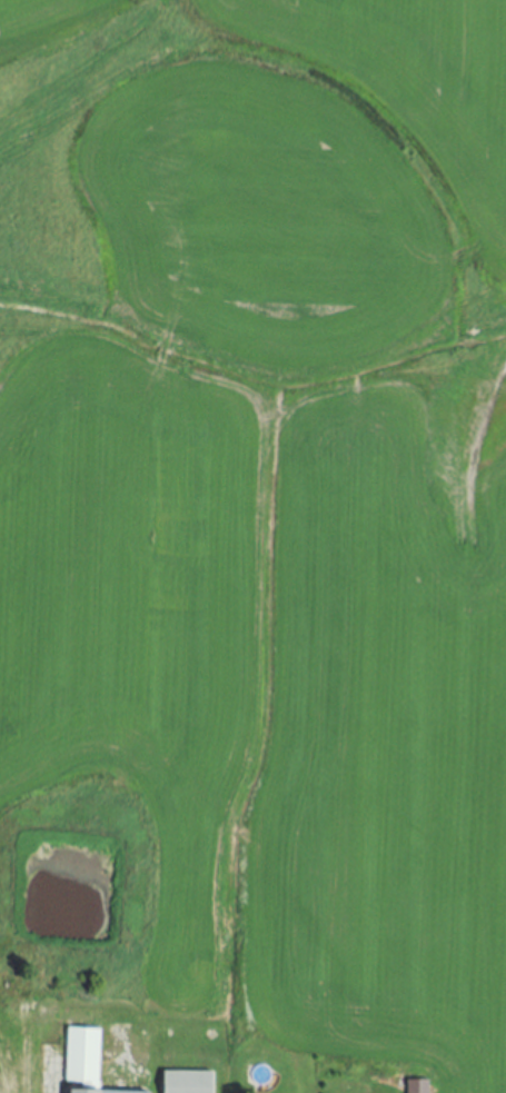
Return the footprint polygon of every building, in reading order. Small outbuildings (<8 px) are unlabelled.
[(100,1084),(67,1083),(68,1030),(101,1031),(100,1084)] [(214,1074),(214,1092),(165,1092),(165,1074),(214,1074)] [(429,1082),(429,1092),(408,1092),(408,1082),(429,1082)]
